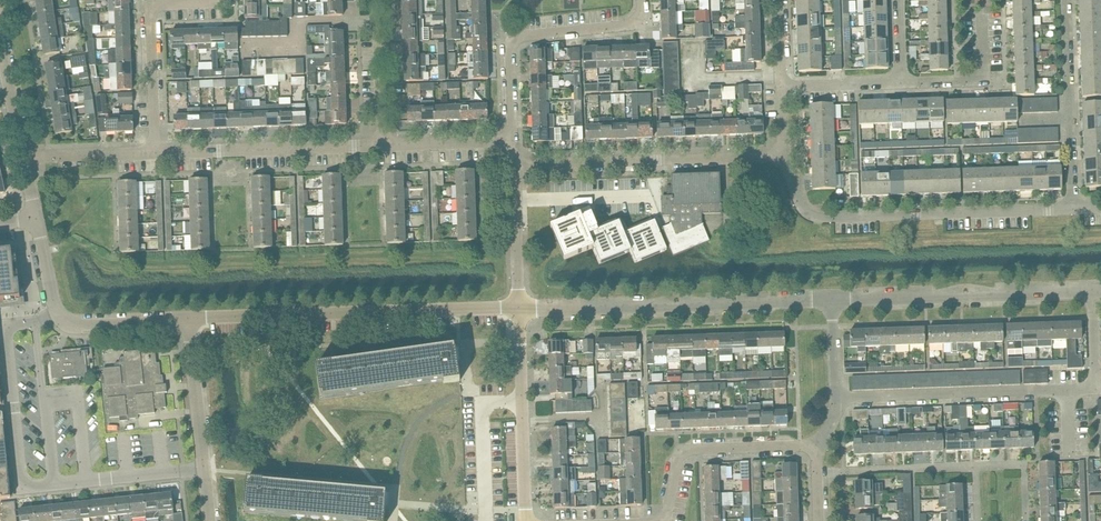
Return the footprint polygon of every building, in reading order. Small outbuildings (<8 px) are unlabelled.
[(52,0),(36,0),(38,13),(54,11),(52,0)] [(71,9),(78,7),(77,0),(70,0),(71,9)] [(115,11),(129,11),(129,0),(115,0),(115,11)] [(407,2),(402,2),(402,15),(423,15),(422,0),(407,0),(407,2)] [(486,12),(485,0),(472,0),(472,13),(486,12)] [(661,13),(675,12),(675,6),(684,5),(684,0),(661,0),(661,13)] [(700,8),(709,8),(709,0),(700,0),(700,8)] [(736,10),(745,10),(759,9),(759,0),(735,0),(736,10)] [(886,0),(863,0),(864,13),(886,12),(886,0)] [(1030,0),(1013,1),(1013,15),(1031,14),(1031,12),(1031,4),(1053,3),(1053,0),(1030,0)] [(1100,12),(1100,0),(1079,0),(1080,13),(1100,12)] [(819,15),(819,1),(796,1),(797,15),(819,15)] [(343,15),(342,2),(325,3),(325,15),(343,15)] [(455,2),(446,2),(446,14),(455,13),(455,2)] [(928,3),(928,6),(928,14),(919,15),(919,20),(929,19),(928,17),(946,16),(946,3),(928,3)] [(305,4),(296,4),(296,17),(306,16),(305,4)] [(267,18),(267,5),(245,5),(245,18),(267,18)] [(745,10),(745,16),(735,17),(735,23),(759,22),(759,9),(745,10)] [(54,11),(38,13),(40,27),(56,25),(54,11)] [(130,24),(129,11),(115,11),(116,24),(130,24)] [(1031,14),(1013,15),(1014,28),(1032,27),(1032,25),(1031,17),(1040,17),(1040,11),(1031,12),(1031,14)] [(72,13),(74,22),(80,21),(79,12),(72,13)] [(84,26),(93,25),(92,25),(92,12),(82,13),(84,26)] [(486,12),(472,13),(463,13),(463,20),(472,19),(472,26),(486,25),(486,12)] [(675,12),(661,13),(662,26),(676,25),(675,12)] [(887,26),(886,12),(864,13),(864,27),(887,26)] [(1080,13),(1080,27),(1100,26),(1100,12),(1080,13)] [(456,27),(455,13),(446,14),(447,27),(456,27)] [(423,28),(423,15),(402,15),(403,28),(423,28)] [(820,29),(819,15),(797,15),(797,29),(820,29)] [(929,28),(920,28),(910,28),(910,33),(929,33),(929,30),(947,30),(946,16),(928,17),(929,19),(929,28)] [(287,17),(285,17),(279,18),(279,21),(280,36),(286,36),(288,36),(287,17)] [(256,21),(249,22),(249,37),(257,36),(256,21)] [(264,21),(256,21),(257,36),(264,36),(264,21)] [(272,36),(272,21),(264,21),(264,36),(272,36)] [(249,37),(249,22),(245,22),(245,28),(240,28),(241,37),(249,37)] [(759,22),(735,23),(735,29),(746,29),(746,36),(760,35),(759,22)] [(695,24),(696,38),(709,37),(709,23),(695,24)] [(63,24),(56,25),(40,27),(42,41),(58,38),(65,37),(63,24)] [(130,24),(116,24),(108,24),(108,31),(116,31),(116,37),(130,37),(130,24)] [(94,25),(93,25),(84,26),(86,38),(94,38),(94,25)] [(325,45),(344,45),(343,32),(330,32),(329,25),(306,26),(306,34),(325,33),(325,45)] [(472,26),(473,32),(464,33),(464,39),(473,39),(487,38),(486,25),(472,26)] [(683,25),(676,25),(662,26),(662,39),(676,38),(676,32),(683,32),(683,25)] [(1041,25),(1032,25),(1032,27),(1014,28),(1014,42),(1032,41),(1032,38),(1032,30),(1041,30),(1041,25)] [(887,40),(887,26),(864,27),(865,41),(887,40)] [(1080,27),(1081,41),(1100,40),(1100,26),(1080,27)] [(445,27),(435,27),(435,35),(446,35),(445,27)] [(456,27),(447,27),(447,40),(456,39),(456,27)] [(237,28),(223,29),(224,43),(238,42),(237,28)] [(423,28),(403,28),(403,41),(417,41),(423,41),(423,28)] [(212,50),(211,29),(198,30),(198,44),(198,50),(211,49),(211,50),(212,50)] [(223,29),(211,29),(212,50),(217,49),(217,43),(224,43),(223,29)] [(820,42),(820,29),(797,29),(798,43),(820,42)] [(185,44),(185,30),(171,31),(172,49),(185,48),(185,44)] [(198,44),(198,30),(185,30),(185,44),(198,44)] [(929,30),(929,33),(929,41),(920,41),(920,46),(921,46),(929,46),(929,44),(947,43),(947,30),(929,30)] [(760,35),(746,36),(746,47),(740,47),(740,49),(760,48),(760,35)] [(130,50),(130,37),(116,37),(116,50),(130,50)] [(715,37),(713,37),(713,40),(705,41),(705,50),(723,50),(725,50),(725,47),(725,37),(715,37)] [(58,38),(42,41),(44,55),(60,52),(58,38)] [(96,38),(94,38),(86,38),(88,51),(96,51),(96,38)] [(487,51),(487,38),(473,39),(473,52),(487,51)] [(1032,41),(1014,42),(1015,55),(1033,54),(1033,52),(1032,43),(1041,43),(1041,38),(1032,38),(1032,41)] [(887,40),(865,41),(865,55),(888,54),(887,40)] [(1081,41),(1081,55),(1100,54),(1100,40),(1081,41)] [(417,41),(403,41),(404,54),(418,54),(417,41)] [(678,50),(678,42),(662,42),(662,51),(678,50)] [(821,56),(820,42),(798,43),(798,57),(821,56)] [(929,44),(929,46),(930,54),(921,54),(921,60),(930,59),(930,57),(948,57),(947,43),(929,44)] [(344,45),(325,45),(325,53),(305,54),(306,59),(308,59),(344,58),(344,45)] [(636,46),(637,68),(642,68),(642,66),(649,66),(649,68),(659,68),(659,50),(649,50),(649,45),(636,46)] [(624,67),(623,46),(610,47),(611,67),(624,67)] [(636,46),(623,46),(624,67),(624,69),(637,68),(636,46)] [(597,62),(597,47),(583,48),(583,62),(597,62)] [(611,67),(610,47),(597,47),(597,62),(597,68),(611,67)] [(580,48),(570,48),(570,61),(580,61),(580,48)] [(760,48),(740,49),(740,61),(724,61),(725,69),(742,68),(742,62),(761,62),(760,48)] [(531,63),(545,62),(552,62),(551,49),(531,49),(531,63)] [(130,50),(116,50),(110,51),(110,64),(131,63),(130,50)] [(678,58),(678,50),(662,51),(663,58),(678,58)] [(96,51),(88,51),(91,65),(96,64),(98,64),(96,51)] [(487,51),(473,52),(466,52),(467,65),(488,65),(487,51)] [(1042,51),(1033,52),(1033,54),(1015,55),(1015,69),(1033,68),(1033,65),(1033,57),(1042,56),(1042,51)] [(226,69),(217,69),(216,52),(212,52),(213,69),(213,77),(226,77),(226,69)] [(425,54),(418,54),(404,54),(404,68),(426,67),(425,54)] [(888,54),(865,55),(865,69),(888,68),(888,54)] [(1081,55),(1082,69),(1100,68),(1100,54),(1081,55)] [(88,66),(86,55),(71,57),(72,68),(88,66)] [(821,71),(821,56),(798,57),(799,71),(821,71)] [(841,56),(835,56),(831,56),(831,70),(842,69),(841,56)] [(930,57),(930,59),(930,67),(921,68),(921,73),(931,73),(931,71),(948,70),(948,57),(930,57)] [(296,74),(295,58),(288,59),(288,74),(296,74)] [(295,58),(296,74),(304,74),(304,58),(295,58)] [(345,71),(344,58),(308,59),(309,72),(317,72),(316,68),(326,67),(326,64),(330,64),(331,71),(345,71)] [(678,58),(663,58),(663,66),(679,65),(678,58)] [(273,59),(265,60),(266,75),(273,75),(273,59)] [(280,59),(273,59),(273,75),(278,75),(281,75),(280,59)] [(288,59),(280,59),(281,75),(286,75),(288,74),(288,59)] [(250,76),(250,60),(242,60),(242,76),(250,76)] [(258,75),(258,60),(250,60),(250,76),(258,75)] [(266,75),(265,60),(258,60),(258,75),(266,75)] [(48,79),(64,76),(62,62),(46,65),(48,79)] [(545,62),(531,63),(531,76),(545,75),(545,62)] [(131,63),(110,64),(111,77),(131,76),(131,63)] [(226,69),(226,77),(239,76),(239,63),(225,63),(226,69)] [(96,64),(91,65),(93,78),(100,77),(98,77),(96,64)] [(1042,64),(1033,65),(1033,68),(1015,69),(1015,82),(1034,81),(1033,78),(1033,70),(1042,70),(1042,64)] [(488,78),(488,65),(467,65),(467,79),(488,78)] [(679,65),(663,66),(663,73),(679,73),(679,65)] [(426,67),(404,68),(405,81),(424,80),(424,74),(426,74),(426,67)] [(1082,69),(1082,83),(1100,82),(1100,68),(1082,69)] [(186,69),(184,69),(181,69),(173,70),(173,79),(186,78),(186,69)] [(345,84),(345,71),(331,71),(331,85),(345,84)] [(317,72),(309,72),(309,85),(317,84),(317,72)] [(679,81),(679,73),(663,73),(663,81),(679,81)] [(553,75),(545,75),(531,76),(532,89),(546,88),(553,88),(553,75)] [(64,76),(48,79),(50,92),(66,90),(64,76)] [(132,90),(131,76),(111,77),(111,90),(132,90)] [(266,77),(266,79),(266,85),(278,85),(278,81),(278,76),(266,77)] [(100,77),(93,78),(95,92),(102,92),(100,77)] [(1034,81),(1015,82),(1016,96),(1034,95),(1034,83),(1043,83),(1043,78),(1033,78),(1034,81)] [(187,92),(187,82),(178,82),(178,93),(187,92)] [(624,82),(624,84),(625,91),(637,91),(637,85),(637,82),(624,82)] [(1082,83),(1083,97),(1100,96),(1100,82),(1082,83)] [(421,90),(421,83),(407,84),(407,95),(421,95),(421,90)] [(346,97),(345,84),(331,85),(332,98),(346,97)] [(748,85),(748,93),(761,92),(761,84),(748,85)] [(748,99),(748,93),(748,85),(738,85),(739,99),(748,99)] [(85,101),(94,100),(92,86),(83,87),(85,101)] [(709,93),(709,94),(722,94),(722,87),(721,86),(708,86),(709,93)] [(735,87),(722,87),(722,94),(722,99),(728,99),(735,99),(735,94),(735,87)] [(546,101),(546,88),(532,89),(532,102),(546,101)] [(66,90),(50,92),(52,106),(68,104),(66,90)] [(120,103),(132,103),(132,91),(119,92),(120,103)] [(651,93),(637,93),(638,105),(651,105),(651,93)] [(709,93),(696,93),(696,97),(696,107),(704,106),(704,100),(709,99),(709,94),(709,93)] [(109,114),(106,94),(97,95),(100,115),(109,114)] [(612,99),(612,94),(598,95),(599,103),(609,103),(609,99),(612,99)] [(612,94),(612,99),(612,103),(625,103),(624,94),(612,94)] [(599,103),(598,95),(588,95),(588,104),(599,103)] [(346,110),(346,97),(332,98),(332,110),(346,110)] [(442,106),(434,107),(435,120),(448,120),(447,106),(448,106),(447,97),(441,97),(442,106)] [(696,110),(696,107),(696,97),(684,97),(684,104),(689,104),(689,111),(696,110)] [(290,98),(279,98),(279,107),(291,106),(290,98)] [(930,122),(929,99),(915,100),(916,122),(930,122)] [(929,99),(930,122),(944,122),(943,99),(929,99)] [(1002,99),(988,100),(989,122),(1003,122),(1002,99)] [(1017,113),(1017,99),(1002,99),(1003,122),(1017,122),(1017,113)] [(94,100),(85,101),(87,115),(90,114),(96,114),(94,100)] [(902,123),(901,100),(887,101),(888,123),(902,123)] [(915,100),(901,100),(902,123),(916,122),(915,100)] [(975,123),(974,100),(961,101),(961,123),(975,123)] [(988,100),(974,100),(975,123),(989,122),(988,100)] [(247,101),(240,102),(241,127),(254,127),(253,108),(247,108),(247,101)] [(435,120),(434,107),(434,101),(421,102),(421,107),(421,121),(435,120)] [(546,114),(546,101),(532,102),(532,115),(546,114)] [(581,101),(574,101),(571,101),(572,114),(574,113),(581,113),(581,101)] [(874,124),(873,101),(859,101),(860,124),(874,124)] [(887,101),(873,101),(874,124),(888,123),(887,101)] [(961,123),(961,101),(946,101),(947,124),(961,123)] [(234,113),(227,114),(228,128),(241,127),(240,102),(234,102),(234,113)] [(259,108),(253,108),(254,127),(267,126),(267,107),(267,103),(259,103),(259,108)] [(1100,117),(1100,103),(1083,103),(1083,118),(1100,117)] [(68,104),(52,106),(54,120),(70,117),(68,104)] [(810,120),(833,119),(833,104),(810,105),(810,120)] [(474,119),(474,105),(461,106),(461,120),(474,119)] [(474,105),(474,119),(487,119),(487,105),(474,105)] [(291,106),(279,107),(280,126),(293,125),(293,106),(291,106)] [(306,125),(306,111),(306,106),(293,106),(293,125),(306,125)] [(461,106),(448,106),(447,106),(448,120),(461,120),(461,106)] [(279,107),(267,107),(267,126),(280,126),(279,107)] [(421,121),(421,107),(408,107),(408,108),(408,118),(408,121),(421,121)] [(215,128),(214,109),(201,110),(202,129),(215,128)] [(227,109),(214,109),(215,128),(228,128),(227,114),(227,109)] [(202,129),(201,110),(188,110),(188,115),(189,129),(202,129)] [(346,110),(332,110),(325,111),(325,124),(347,124),(346,110)] [(749,114),(750,134),(763,133),(762,114),(755,114),(755,112),(749,112),(749,114)] [(581,113),(574,113),(574,127),(582,127),(582,126),(582,113),(581,113)] [(98,128),(96,114),(90,114),(92,129),(98,128)] [(547,128),(546,114),(532,115),(533,128),(547,128)] [(723,121),(724,121),(723,114),(710,115),(711,135),(724,135),(723,121)] [(744,120),(736,121),(737,134),(750,134),(749,114),(743,115),(744,120)] [(189,129),(188,115),(174,116),(175,130),(189,129)] [(711,135),(710,115),(697,115),(697,117),(697,136),(711,135)] [(76,116),(70,117),(54,120),(56,134),(72,131),(71,125),(77,124),(76,116)] [(133,117),(119,118),(120,132),(133,131),(133,117)] [(697,136),(697,117),(684,118),(684,122),(684,136),(697,136)] [(1083,118),(1084,132),(1100,131),(1100,117),(1083,118)] [(120,132),(119,118),(106,118),(107,132),(120,132)] [(838,119),(833,119),(810,120),(811,133),(839,132),(838,119)] [(736,121),(724,121),(723,121),(724,135),(737,134),(736,121)] [(684,136),(684,122),(671,123),(671,137),(684,136)] [(652,123),(639,124),(639,138),(652,137),(652,123)] [(671,137),(671,123),(657,123),(658,126),(658,137),(671,137)] [(625,124),(612,125),(613,139),(626,138),(625,124)] [(639,138),(639,124),(625,124),(626,138),(639,138)] [(600,139),(599,125),(586,126),(586,140),(600,139)] [(613,139),(612,125),(599,125),(600,139),(613,139)] [(554,127),(547,128),(533,128),(533,142),(554,141),(554,127)] [(574,127),(571,127),(571,140),(583,140),(582,127),(574,127)] [(1084,132),(1084,145),(1100,145),(1100,131),(1084,132)] [(839,146),(839,132),(811,133),(811,147),(834,147),(839,146)] [(1084,145),(1085,159),(1100,159),(1100,145),(1084,145)] [(834,147),(811,147),(812,161),(835,160),(834,147)] [(1085,159),(1085,173),(1100,173),(1100,159),(1085,159)] [(835,174),(835,160),(812,161),(812,175),(835,174)] [(852,174),(858,174),(857,160),(851,160),(844,160),(844,166),(852,166),(852,174)] [(932,194),(931,171),(931,162),(917,162),(917,171),(918,194),(932,194)] [(1046,167),(1032,168),(1033,190),(1047,190),(1046,167)] [(1046,167),(1047,190),(1061,189),(1061,167),(1046,167)] [(1005,168),(991,169),(992,192),(1006,191),(1005,168)] [(1019,191),(1019,168),(1005,168),(1006,191),(1019,191)] [(1033,190),(1032,168),(1019,168),(1019,191),(1033,190)] [(978,192),(977,169),(963,170),(964,193),(978,192)] [(992,192),(991,169),(977,169),(978,192),(992,192)] [(456,185),(474,184),(474,170),(456,171),(456,185)] [(945,170),(931,171),(932,194),(946,193),(945,170)] [(945,170),(946,193),(960,193),(960,182),(959,170),(945,170)] [(917,171),(903,172),(904,195),(918,194),(917,171)] [(431,186),(443,185),(442,172),(431,172),(431,186)] [(890,172),(876,173),(876,196),(890,195),(890,172)] [(903,172),(890,172),(890,195),(904,195),(903,172)] [(385,187),(403,187),(403,173),(385,173),(385,187)] [(876,196),(876,173),(861,173),(862,196),(876,196)] [(1085,173),(1086,187),(1100,187),(1100,173),(1085,173)] [(835,174),(812,175),(813,189),(836,188),(835,174)] [(858,174),(852,174),(849,174),(849,188),(858,188),(858,174)] [(323,189),(341,189),(341,175),(323,176),(323,189)] [(672,198),(661,198),(662,215),(675,215),(675,225),(672,226),(671,223),(670,223),(675,236),(703,224),(703,223),(702,224),(701,214),(710,213),(721,213),(721,209),(721,203),(720,175),(671,177),(672,198)] [(252,192),(270,191),(270,177),(252,178),(252,192)] [(190,194),(208,193),(207,179),(189,180),(190,194)] [(119,196),(137,196),(136,182),(118,182),(119,196)] [(475,198),(474,184),(456,185),(457,199),(475,198)] [(443,186),(443,185),(431,186),(432,200),(437,200),(437,186),(443,186)] [(404,201),(403,187),(385,187),(386,201),(404,201)] [(859,196),(858,188),(849,188),(850,197),(859,196)] [(342,203),(341,189),(323,189),(324,203),(342,203)] [(270,191),(252,192),(253,206),(271,205),(270,191)] [(208,193),(190,194),(190,208),(208,207),(208,193)] [(137,210),(137,196),(119,196),(119,210),(137,210)] [(475,212),(475,198),(457,199),(457,213),(475,212)] [(404,201),(386,201),(386,215),(404,215),(404,201)] [(342,217),(342,203),(324,203),(324,217),(342,217)] [(271,219),(271,205),(253,206),(253,220),(271,219)] [(208,207),(190,208),(191,222),(209,221),(208,207)] [(174,208),(171,209),(165,209),(166,223),(171,222),(174,222),(174,208)] [(578,215),(550,226),(563,259),(592,248),(598,264),(630,251),(635,263),(667,250),(655,221),(623,234),(619,222),(596,231),(587,209),(578,213),(578,215)] [(138,224),(137,210),(119,210),(120,224),(138,224)] [(476,226),(475,212),(457,213),(458,227),(476,226)] [(404,215),(386,215),(387,229),(405,228),(404,215)] [(342,217),(324,217),(325,231),(343,231),(342,217)] [(271,219),(253,220),(254,234),(272,233),(271,219)] [(209,221),(191,222),(191,236),(209,235),(209,221)] [(138,238),(138,224),(120,224),(120,238),(138,238)] [(674,233),(669,235),(674,248),(671,249),(673,255),(700,244),(709,240),(707,235),(703,225),(703,224),(675,236),(674,233)] [(476,226),(458,227),(458,241),(476,240),(476,226)] [(405,242),(405,228),(387,229),(387,243),(405,242)] [(343,231),(325,231),(325,245),(343,244),(343,231)] [(272,247),(272,233),(254,234),(254,247),(272,247)] [(210,249),(209,235),(191,236),(192,250),(210,249)] [(138,238),(120,238),(121,252),(139,251),(138,238)] [(21,302),(16,261),(15,249),(0,251),(0,305),(21,302)] [(1081,322),(1065,323),(1066,339),(1066,347),(1075,347),(1075,339),(1081,339),(1081,322)] [(1052,340),(1051,323),(1036,324),(1036,340),(1052,340)] [(1066,339),(1065,323),(1051,323),(1052,340),(1066,339)] [(1022,349),(1021,324),(1007,325),(1008,350),(1022,350),(1022,349)] [(1036,340),(1036,324),(1021,324),(1022,349),(1037,348),(1036,340)] [(995,349),(995,342),(1003,342),(1002,325),(987,326),(988,349),(995,349)] [(973,326),(958,327),(959,353),(966,353),(966,343),(973,343),(973,326)] [(988,349),(987,326),(973,326),(973,343),(980,343),(981,352),(988,352),(988,349)] [(944,344),(943,327),(928,328),(929,344),(944,344)] [(959,353),(958,327),(943,327),(944,344),(951,344),(951,354),(959,353)] [(909,328),(895,329),(895,346),(909,345),(909,328)] [(909,328),(909,345),(925,345),(924,328),(909,328)] [(879,329),(865,330),(865,347),(880,346),(879,329)] [(895,329),(879,329),(880,346),(880,355),(890,354),(889,346),(895,346),(895,329)] [(865,347),(865,330),(850,330),(850,336),(843,336),(844,347),(857,347),(857,352),(865,352),(865,347)] [(770,333),(757,334),(758,348),(771,347),(770,333)] [(770,333),(771,347),(785,347),(784,333),(770,333)] [(744,334),(732,335),(732,349),(745,348),(744,334)] [(757,334),(744,334),(745,348),(758,348),(757,334)] [(706,350),(705,335),(692,336),(693,358),(706,357),(706,350)] [(719,349),(718,335),(705,335),(706,350),(719,349)] [(732,349),(732,335),(718,335),(719,349),(719,355),(732,355),(732,349)] [(680,351),(679,336),(666,337),(667,357),(667,356),(672,356),(672,351),(680,351)] [(692,336),(679,336),(680,351),(680,358),(693,358),(692,336)] [(667,357),(666,337),(653,337),(653,344),(646,344),(647,364),(654,364),(653,357),(667,357)] [(622,338),(609,339),(610,359),(615,359),(615,357),(623,356),(623,352),(622,338)] [(636,338),(622,338),(623,352),(636,352),(636,338)] [(610,359),(609,339),(596,339),(597,360),(610,359)] [(593,340),(583,340),(583,353),(586,353),(593,353),(593,340)] [(549,354),(563,354),(563,341),(549,341),(549,354)] [(166,407),(165,395),(165,393),(167,392),(166,384),(164,384),(163,375),(161,375),(160,363),(157,363),(155,351),(141,353),(140,350),(134,351),(134,347),(129,347),(129,351),(123,352),(124,357),(119,358),(120,363),(115,363),(115,367),(103,369),(105,384),(102,384),(105,414),(110,413),(110,418),(120,417),(119,418),(120,421),(128,420),(128,419),(138,418),(138,415),(155,413),(154,409),(166,407)] [(1075,347),(1066,347),(1067,359),(1067,360),(1067,365),(1067,369),(1077,368),(1082,368),(1082,364),(1082,358),(1082,355),(1075,355),(1075,347)] [(52,379),(88,376),(86,356),(90,356),(91,358),(92,358),(91,349),(90,349),(90,351),(50,355),(52,379)] [(332,363),(316,365),(320,394),(443,377),(444,383),(460,381),(457,362),(456,350),(333,368),(332,363)] [(564,367),(563,354),(549,354),(550,368),(564,367)] [(1023,367),(1023,361),(1023,357),(1008,357),(1008,367),(1023,367)] [(866,363),(851,364),(844,364),(844,373),(852,373),(866,372),(866,363)] [(881,372),(881,367),(866,367),(866,363),(866,372),(881,372)] [(564,367),(550,368),(550,381),(571,380),(570,367),(564,367)] [(1048,369),(1035,370),(1036,384),(1048,383),(1048,369)] [(1036,384),(1035,370),(1023,370),(1024,384),(1036,384)] [(597,382),(604,382),(604,380),(610,380),(610,374),(597,374),(597,382)] [(594,379),(587,380),(588,390),(584,390),(584,400),(594,389),(594,379)] [(571,387),(571,380),(550,381),(550,394),(555,394),(555,401),(572,400),(571,387)] [(786,380),(772,381),(773,389),(786,388),(786,380)] [(759,381),(746,382),(746,388),(746,390),(760,389),(759,381)] [(772,381),(759,381),(760,389),(773,389),(772,381)] [(638,399),(637,382),(627,383),(628,399),(638,399)] [(610,391),(625,391),(625,383),(610,383),(610,391)] [(721,389),(721,383),(707,383),(707,391),(721,390),(721,389)] [(681,392),(681,384),(667,385),(668,392),(681,392)] [(694,384),(681,384),(681,392),(694,391),(694,384)] [(668,392),(667,385),(654,385),(655,393),(668,392)] [(626,406),(626,398),(610,399),(610,406),(626,406)] [(973,411),(973,405),(959,406),(959,418),(967,418),(967,412),(973,411)] [(959,418),(959,406),(944,406),(944,413),(952,412),(952,419),(959,418)] [(668,415),(669,415),(669,408),(655,408),(656,429),(669,429),(668,415)] [(912,413),(911,408),(897,408),(897,414),(897,422),(906,422),(906,413),(912,413)] [(882,414),(882,409),(867,410),(868,418),(868,415),(882,414)] [(868,418),(867,410),(852,410),(853,419),(868,418)] [(773,411),(760,412),(761,426),(774,425),(773,411)] [(773,411),(774,425),(787,425),(787,411),(773,411)] [(748,426),(747,412),(734,413),(735,427),(748,426)] [(761,426),(760,412),(747,412),(748,426),(761,426)] [(626,413),(611,413),(611,421),(626,420),(626,413)] [(708,427),(708,413),(695,414),(695,428),(708,427)] [(721,427),(721,413),(708,413),(708,427),(721,427)] [(734,413),(721,413),(721,427),(735,427),(734,413)] [(682,414),(669,415),(668,415),(669,429),(682,428),(682,414)] [(695,428),(695,414),(682,414),(682,428),(695,428)] [(952,419),(952,435),(945,435),(946,451),(960,450),(960,434),(959,418),(952,419)] [(960,434),(960,450),(975,450),(974,434),(974,428),(967,428),(967,421),(959,421),(960,434)] [(575,436),(566,436),(566,429),(575,428),(575,422),(558,423),(559,428),(552,429),(552,442),(575,441),(575,436)] [(1004,448),(1004,433),(1003,426),(988,427),(989,433),(989,449),(1004,448)] [(942,435),(936,435),(935,427),(927,427),(927,435),(928,452),(943,451),(942,435)] [(627,428),(611,428),(611,436),(627,436),(627,428)] [(890,429),(891,437),(883,437),(884,453),(899,453),(898,436),(898,429),(890,429)] [(869,454),(868,437),(868,430),(860,430),(860,438),(854,438),(854,455),(869,454)] [(1018,432),(1019,448),(1034,447),(1033,431),(1018,432)] [(1018,432),(1004,433),(1004,448),(1019,448),(1018,432)] [(989,449),(989,433),(974,434),(975,450),(989,449)] [(927,435),(913,436),(913,452),(928,452),(927,435)] [(913,436),(898,436),(899,453),(913,452),(913,436)] [(883,437),(868,437),(869,454),(884,453),(883,437)] [(639,438),(625,439),(621,439),(621,452),(640,452),(639,438)] [(597,453),(604,453),(606,453),(606,439),(597,440),(597,453)] [(575,445),(575,441),(552,442),(553,455),(567,455),(566,445),(575,445)] [(640,465),(640,452),(621,452),(621,466),(626,465),(640,465)] [(567,455),(553,455),(553,468),(567,468),(567,455)] [(1088,474),(1098,474),(1098,473),(1093,472),(1092,459),(1087,459),(1088,474)] [(741,461),(741,473),(734,473),(734,480),(744,480),(749,479),(748,461),(741,461)] [(761,479),(761,472),(760,461),(752,461),(752,479),(761,479)] [(1039,477),(1055,476),(1054,462),(1039,462),(1039,477)] [(775,478),(797,477),(796,464),(782,465),(783,472),(775,473),(775,478)] [(641,478),(640,465),(626,465),(627,478),(641,478)] [(575,467),(567,468),(553,468),(554,482),(573,481),(576,481),(575,467)] [(609,467),(598,467),(598,479),(609,479),(609,467)] [(705,481),(719,480),(726,480),(726,474),(718,474),(718,467),(704,467),(705,481)] [(9,483),(8,469),(0,470),(0,484),(9,483)] [(911,494),(911,481),(910,474),(897,474),(897,481),(905,481),(906,494),(911,494)] [(1098,474),(1088,474),(1089,492),(1100,492),(1100,482),(1098,482),(1098,474)] [(1055,476),(1039,477),(1040,490),(1055,490),(1055,476)] [(797,477),(775,478),(775,491),(777,491),(797,490),(797,477)] [(641,491),(641,478),(627,478),(619,479),(620,492),(627,492),(641,491)] [(244,508),(368,519),(368,520),(384,520),(386,507),(385,507),(386,496),(263,485),(263,480),(247,479),(244,508)] [(761,479),(752,479),(753,492),(761,492),(761,479)] [(719,493),(719,480),(705,481),(705,494),(719,493)] [(573,481),(554,482),(554,494),(574,494),(573,481)] [(856,495),(882,495),(882,487),(876,487),(876,489),(872,489),(872,481),(855,482),(856,495)] [(11,497),(9,483),(0,484),(0,498),(11,497)] [(588,493),(596,493),(596,484),(588,484),(588,493)] [(947,499),(962,499),(962,484),(946,485),(947,499)] [(798,504),(797,490),(777,491),(777,505),(798,504)] [(1056,503),(1055,490),(1040,490),(1040,504),(1056,503)] [(641,491),(627,492),(620,492),(620,505),(642,505),(641,491)] [(762,505),(761,492),(753,492),(753,506),(762,505)] [(171,493),(157,495),(159,511),(173,509),(171,493)] [(583,493),(574,494),(554,494),(554,508),(583,507),(583,493)] [(596,493),(588,493),(587,493),(587,507),(597,506),(596,493)] [(720,506),(719,493),(705,494),(705,507),(720,506)] [(911,494),(906,494),(896,494),(897,511),(899,511),(911,511),(911,494)] [(157,495),(143,496),(146,517),(146,519),(160,518),(159,511),(157,495)] [(882,502),(882,495),(856,495),(856,509),(873,508),(872,505),(880,505),(880,502),(882,502)] [(1095,514),(1100,513),(1100,495),(1089,496),(1089,514),(1095,514)] [(146,517),(143,496),(129,498),(131,514),(131,513),(132,519),(146,517)] [(131,514),(129,498),(116,499),(117,515),(131,514)] [(116,499),(102,501),(104,516),(117,515),(116,499)] [(962,499),(947,499),(948,513),(963,512),(962,499)] [(15,501),(0,503),(0,509),(0,510),(16,509),(15,501)] [(102,501),(88,502),(90,518),(97,517),(97,520),(104,520),(104,516),(102,501)] [(74,503),(76,519),(76,520),(83,520),(83,519),(90,518),(88,502),(74,503)] [(74,503),(61,505),(62,520),(76,519),(74,503)] [(1065,503),(1056,503),(1040,504),(1041,518),(1056,517),(1056,512),(1066,511),(1065,503)] [(798,504),(777,505),(777,517),(798,517),(798,504)] [(47,506),(48,520),(61,520),(62,520),(61,505),(47,506)] [(762,505),(753,506),(754,518),(762,518),(762,505)] [(33,508),(34,520),(48,520),(47,506),(33,508)] [(720,506),(705,507),(706,520),(720,519),(726,519),(725,511),(730,511),(730,506),(720,506)] [(33,508),(19,509),(20,520),(34,520),(33,508)] [(16,516),(16,509),(0,510),(1,518),(16,516)] [(899,511),(899,520),(911,520),(911,511),(899,511)] [(948,513),(940,513),(940,520),(963,520),(963,512),(948,513)]
